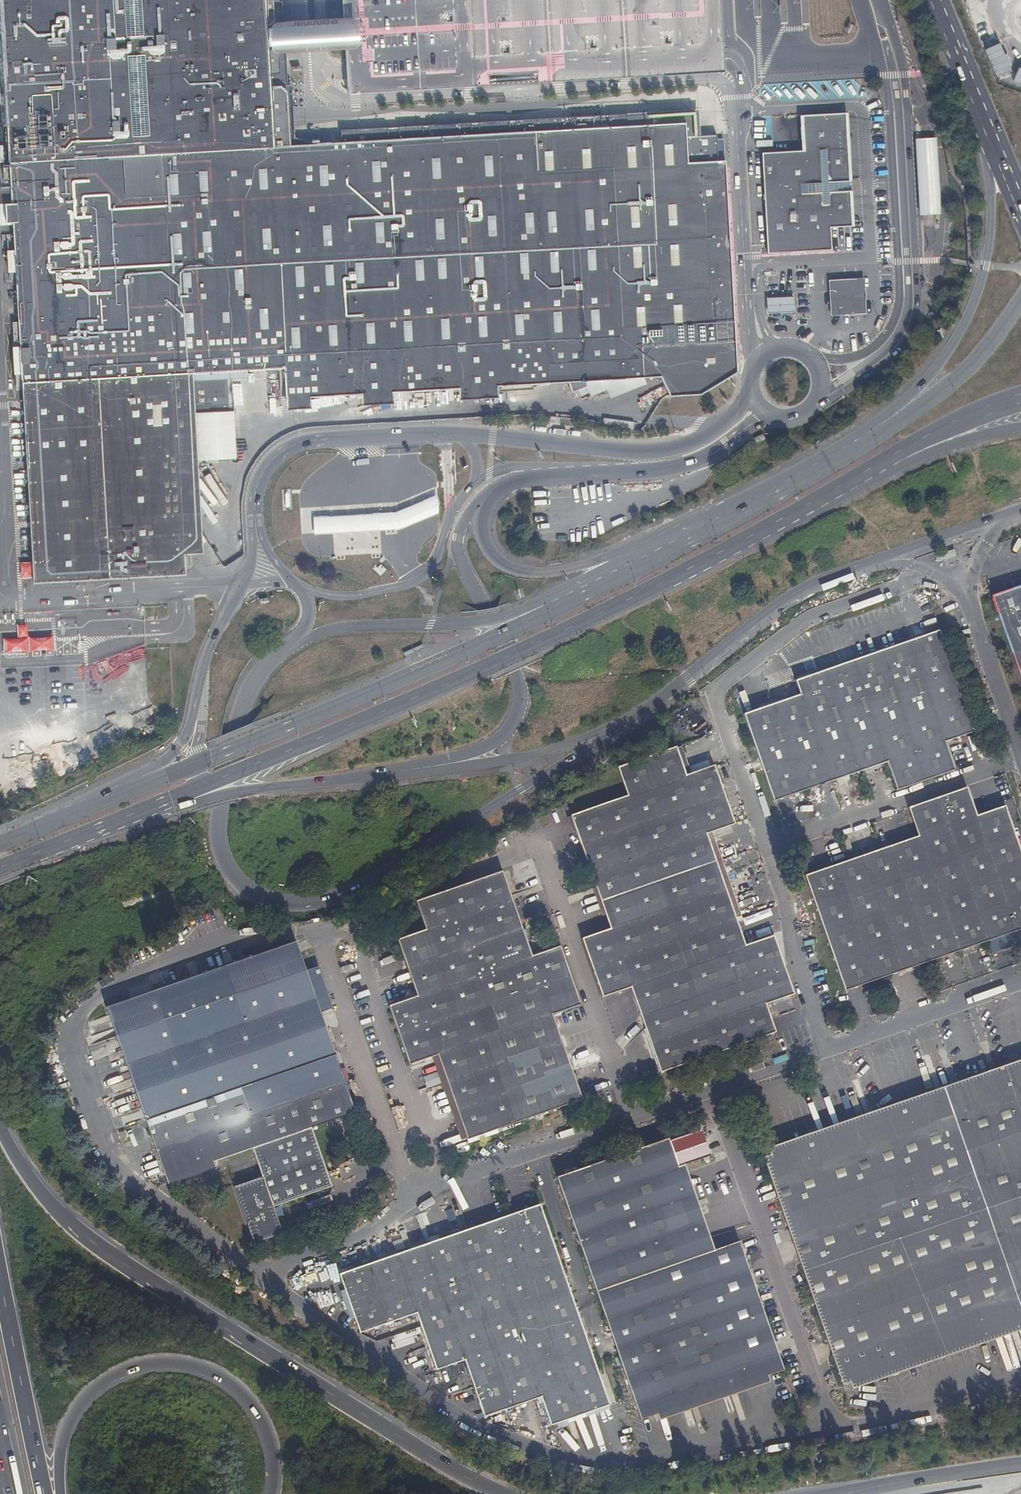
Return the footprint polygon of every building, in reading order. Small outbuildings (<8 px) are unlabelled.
[(33,584),(185,576),(184,556),(175,415),(195,414),(233,413),(231,380),(192,381),(192,374),(284,370),(286,399),(309,398),(360,395),(392,393),(458,390),(496,388),(663,379),(675,400),(709,398),(738,377),(726,165),(688,167),(686,127),(426,140),(314,145),(273,147),(270,90),(264,0),(0,0),(0,4),(33,584)] [(346,93),(721,71),(721,65),(720,57),(716,0),(341,0),(346,93)] [(974,29),(979,39),(992,32),(988,22),(974,29)] [(995,78),(1010,71),(997,43),(982,50),(995,78)] [(312,88),(270,90),(273,147),(314,145),(326,138),(326,133),(311,126),(325,119),(324,113),(310,107),(324,99),(324,93),(312,88)] [(809,120),(810,154),(764,157),(769,254),(836,253),(835,229),(854,228),(849,118),(809,120)] [(914,137),(916,214),(940,213),(938,136),(914,137)] [(862,317),(861,277),(828,278),(831,319),(862,317)] [(799,320),(797,304),(770,307),(770,322),(799,320)] [(497,398),(496,388),(458,390),(459,400),(497,398)] [(392,404),(392,393),(360,395),(360,406),(392,404)] [(310,409),(309,398),(286,399),(286,410),(310,409)] [(175,415),(184,556),(202,555),(195,414),(175,415)] [(395,514),(367,515),(327,518),(313,519),(270,506),(272,523),(314,535),(328,534),(370,533),(398,531),(436,515),(436,498),(395,514)] [(18,566),(18,577),(28,577),(28,566),(18,566)] [(992,596),(1020,679),(1020,586),(992,596)] [(797,680),(802,694),(744,714),(774,801),(888,762),(897,790),(955,770),(946,742),(974,732),(940,631),(797,680)] [(794,993),(773,935),(745,944),(707,833),(735,823),(715,765),(687,774),(677,746),(618,766),(628,795),(572,815),(610,928),(583,938),(603,997),(631,987),(661,1071),(776,1031),(766,1003),(794,993)] [(918,836),(805,875),(846,990),(1020,929),(1020,850),(1006,805),(977,815),(968,787),(909,807),(918,836)] [(409,1065),(432,1057),(438,1054),(467,1138),(468,1139),(582,1100),(554,1015),(582,1005),(561,945),(532,955),(504,871),(417,901),(426,929),(398,939),(416,996),(389,1005),(409,1065)] [(108,1007),(165,1177),(215,1161),(254,1148),(263,1176),(233,1186),(253,1244),(284,1234),(278,1217),(276,1209),(274,1207),(332,1187),(311,1128),(356,1113),(297,942),(108,1007)] [(438,1054),(432,1057),(461,1140),(467,1138),(438,1054)] [(1020,1068),(1020,1060),(770,1148),(772,1155),(1020,1068)] [(772,1155),(764,1157),(843,1385),(851,1382),(1020,1323),(1020,1068),(772,1155)] [(740,1241),(715,1250),(708,1253),(679,1166),(669,1138),(557,1177),(641,1419),(657,1413),(768,1374),(784,1368),(740,1241)] [(215,1161),(165,1177),(168,1184),(217,1168),(215,1161)] [(708,1253),(715,1250),(685,1164),(679,1166),(708,1253)] [(465,1360),(484,1416),(496,1412),(542,1397),(548,1416),(551,1425),(610,1405),(541,1204),(340,1274),(360,1333),(417,1314),(436,1370),(465,1360)] [(284,1207),(276,1209),(278,1217),(287,1214),(284,1207)] [(851,1382),(854,1389),(1020,1331),(1020,1323),(851,1382)] [(771,1381),(768,1374),(657,1413),(659,1420),(771,1381)]
